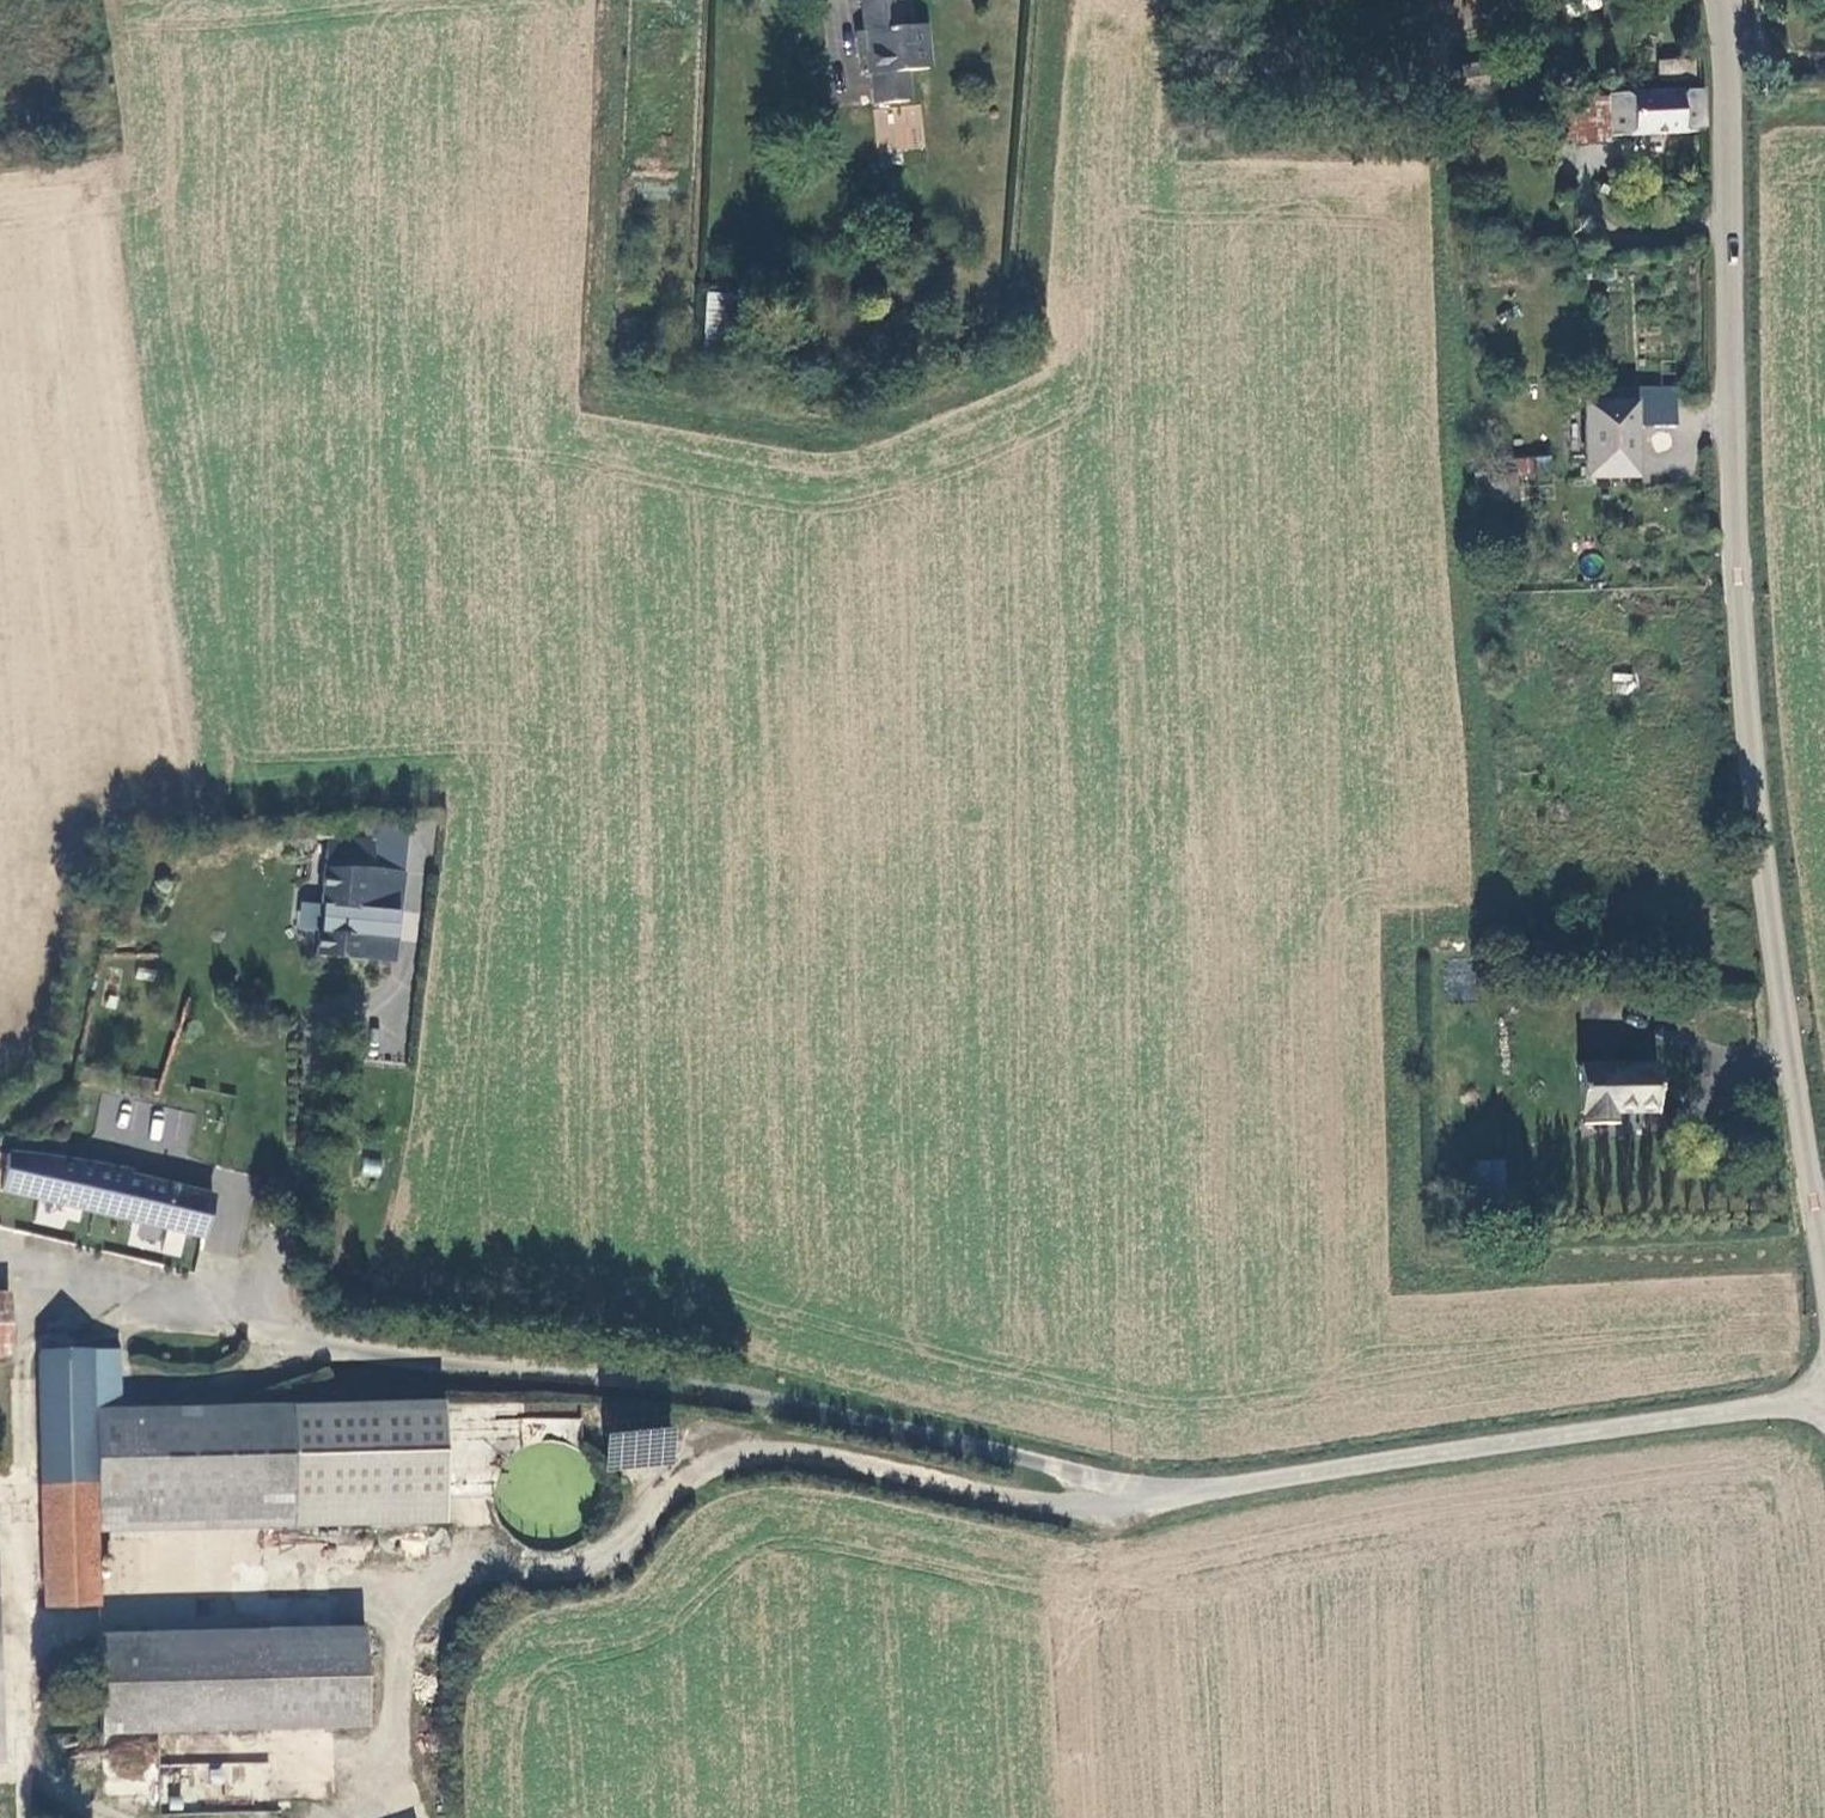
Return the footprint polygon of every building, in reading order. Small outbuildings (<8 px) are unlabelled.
[(861,29),(865,48),(871,93),(910,90),(908,82),(907,69),(927,67),(923,22),(897,24),(895,0),(858,0),(861,29)] [(1693,79),(1692,61),(1658,63),(1659,81),(1693,79)] [(910,90),(871,93),(873,105),(910,100),(910,90)] [(1705,92),(1662,95),(1611,98),(1610,104),(1579,105),(1582,146),(1613,144),(1612,137),(1707,129),(1705,92)] [(877,154),(925,150),(920,103),(873,107),(877,154)] [(733,344),(737,294),(707,291),(703,341),(733,344)] [(1641,471),(1639,401),(1587,403),(1589,473),(1641,471)] [(1512,500),(1511,475),(1550,472),(1548,459),(1505,461),(1505,475),(1487,476),(1487,489),(1474,490),(1476,501),(1512,500)] [(1633,693),(1634,673),(1612,672),(1612,693),(1633,693)] [(324,841),(321,870),(312,956),(390,963),(401,873),(368,870),(370,840),(324,841)] [(1656,1066),(1579,1067),(1580,1111),(1587,1111),(1587,1125),(1617,1125),(1617,1110),(1656,1108),(1656,1066)] [(20,1153),(0,1148),(0,1179),(6,1180),(3,1193),(203,1241),(213,1195),(130,1176),(131,1172),(67,1157),(67,1163),(20,1153)] [(143,1509),(141,1411),(120,1412),(117,1351),(35,1356),(44,1609),(96,1608),(93,1510),(143,1509)] [(141,1411),(143,1509),(443,1500),(440,1403),(141,1411)] [(675,1430),(607,1428),(606,1468),(674,1470),(675,1430)] [(94,1636),(97,1733),(155,1731),(364,1724),(361,1626),(94,1636)] [(105,1780),(150,1781),(151,1745),(105,1744),(105,1780)] [(162,1761),(161,1783),(181,1783),(181,1797),(268,1798),(268,1763),(162,1761)]
